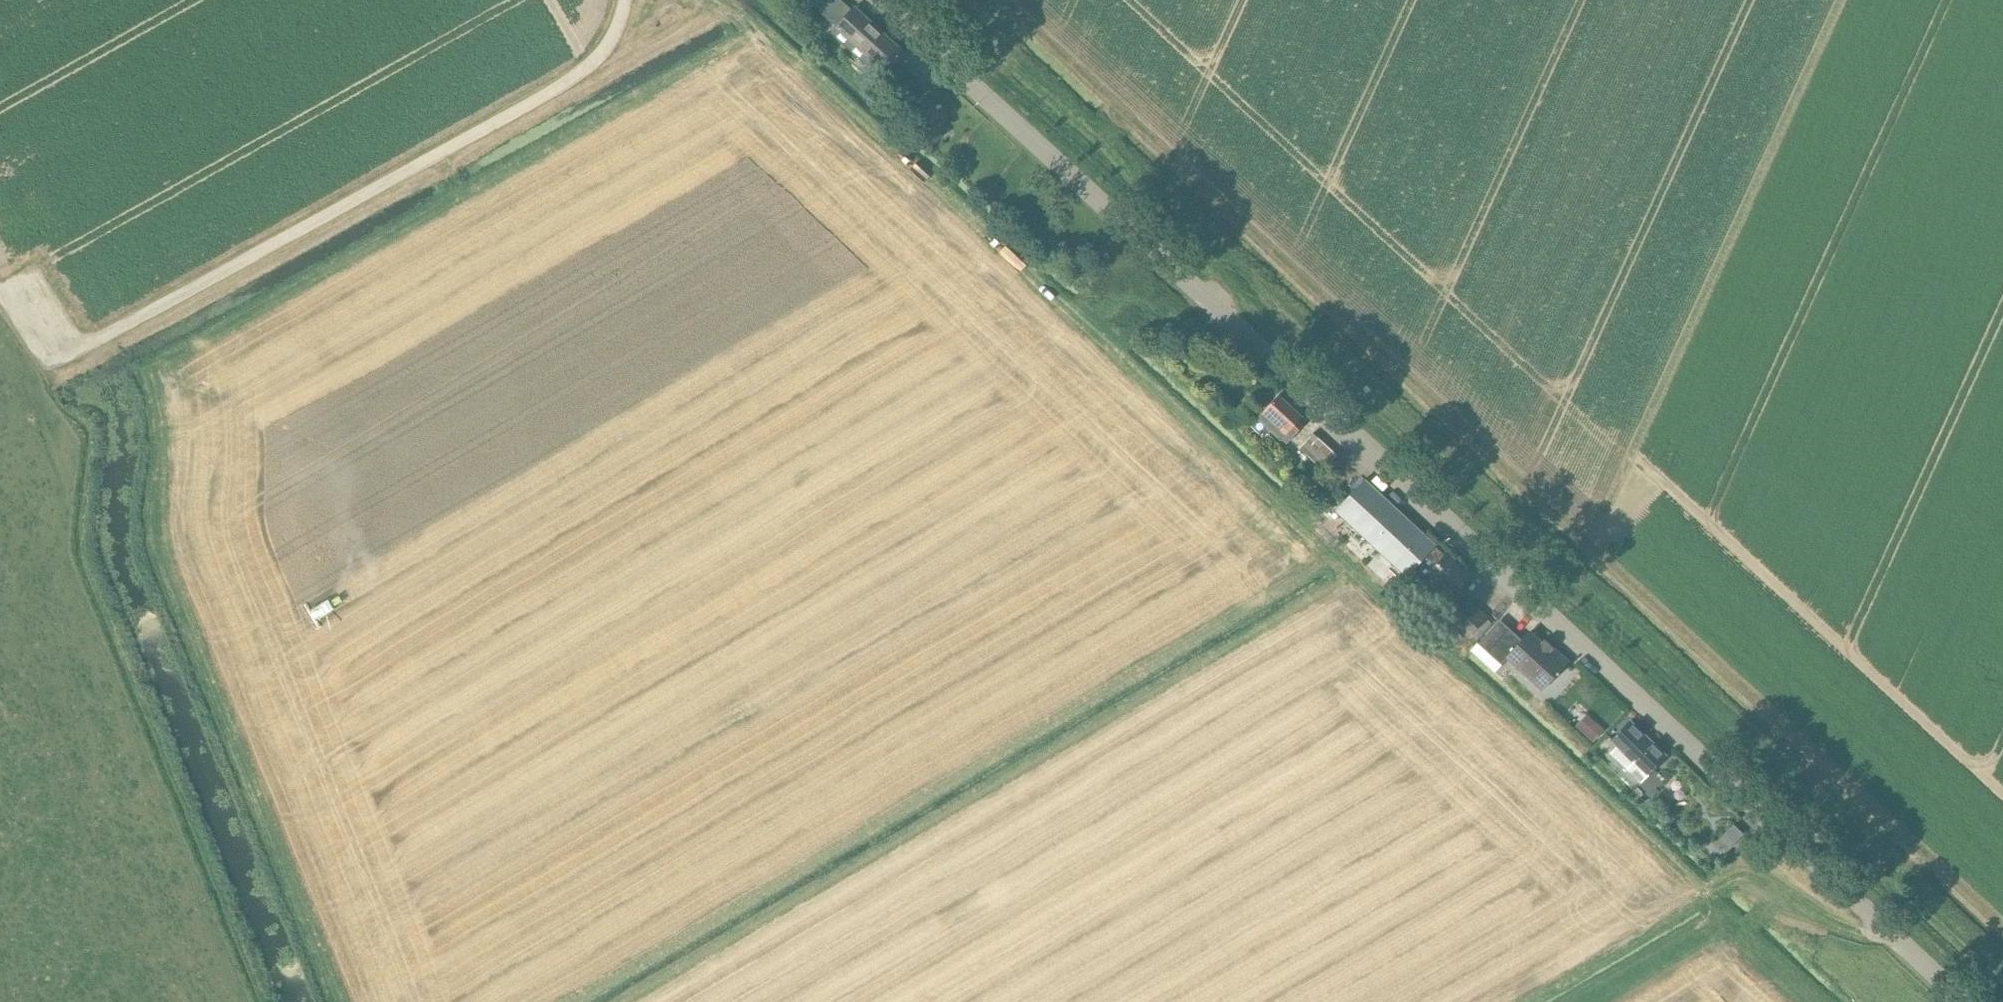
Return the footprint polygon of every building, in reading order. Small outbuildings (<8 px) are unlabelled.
[(887,71),(905,51),(854,5),(831,31),(868,64),(873,58),(887,71)] [(925,96),(914,108),(924,118),(935,106),(925,96)] [(1283,439),(1304,416),(1279,393),(1258,417),(1283,439)] [(1324,471),(1338,456),(1314,432),(1306,440),(1299,446),(1310,457),(1324,471)] [(1406,555),(1424,533),(1398,510),(1397,510),(1364,480),(1336,510),(1382,552),(1392,542),(1406,555)] [(1392,542),(1382,552),(1408,575),(1410,574),(1433,594),(1442,584),(1452,594),(1470,573),(1447,552),(1446,553),(1435,544),(1436,544),(1424,533),(1406,555),(1392,542)] [(1469,636),(1487,617),(1468,598),(1449,617),(1469,636)] [(1522,640),(1509,628),(1487,652),(1501,665),(1508,657),(1542,689),(1567,661),(1545,641),(1542,644),(1529,632),(1522,640)] [(1587,714),(1576,726),(1593,742),(1604,730),(1587,714)] [(1622,728),(1604,747),(1640,782),(1664,757),(1666,755),(1630,721),(1622,728)] [(1727,851),(1744,835),(1735,824),(1717,840),(1727,851)]
